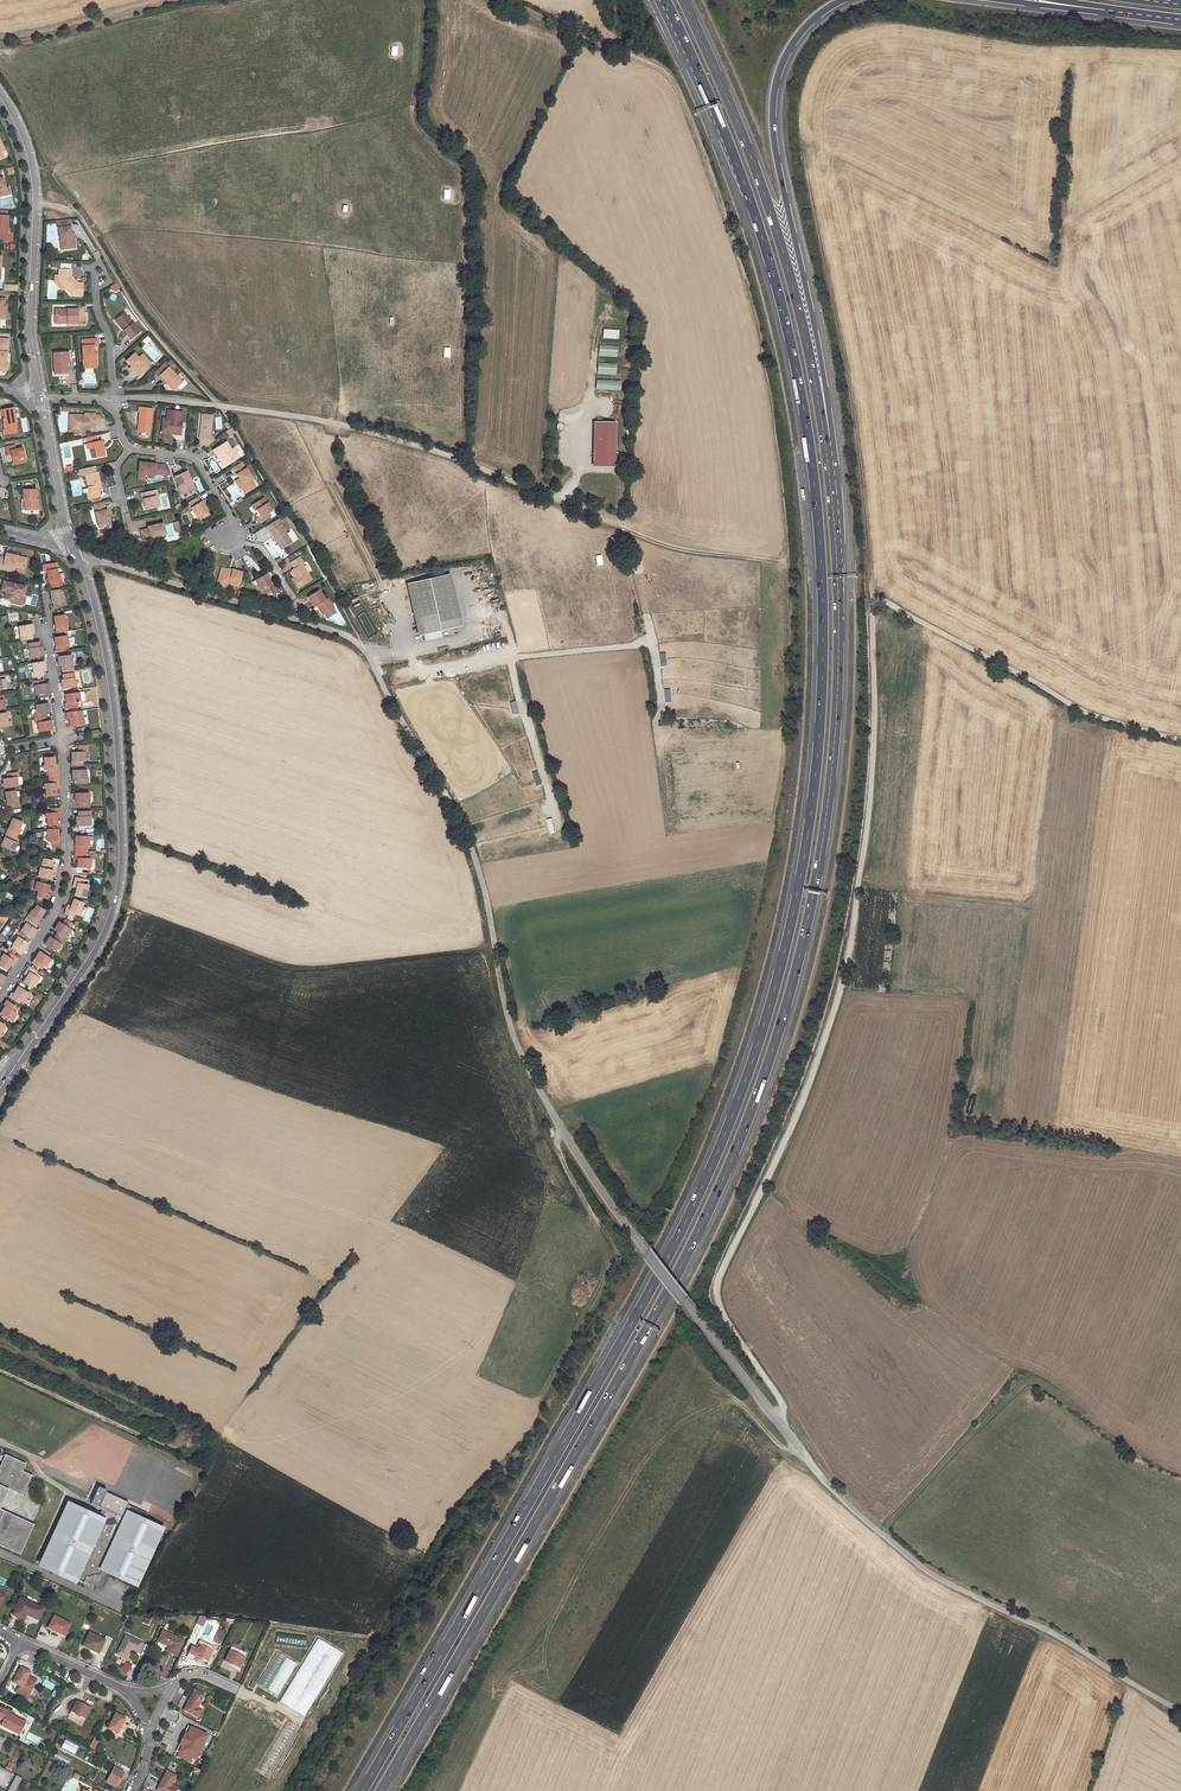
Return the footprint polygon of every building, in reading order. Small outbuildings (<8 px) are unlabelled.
[(10,194),(8,188),(5,189),(3,179),(1,178),(0,173),(0,197),(10,194)] [(0,216),(0,239),(8,240),(8,242),(12,242),(12,233),(9,233),(9,229),(7,229),(8,217),(0,216)] [(71,219),(58,221),(59,228),(60,228),(61,239),(64,239),(65,249),(77,248),(75,237),(73,238),(72,234),(71,219)] [(72,276),(72,270),(60,269),(59,281),(63,281),(67,285),(65,286),(73,295),(83,295),(84,283),(79,283),(75,279),(72,279),(72,276)] [(120,290),(116,283),(110,287),(112,291),(116,292),(120,290)] [(78,309),(56,309),(56,315),(58,317),(58,322),(68,322),(68,323),(79,323),(78,309)] [(140,332),(125,313),(117,320),(125,330),(124,331),(131,340),(140,332)] [(58,317),(56,315),(56,323),(68,323),(68,322),(58,322),(58,317)] [(117,320),(115,321),(124,331),(125,330),(117,320)] [(618,331),(602,329),(601,338),(617,340),(618,331)] [(9,340),(0,339),(0,370),(1,371),(5,372),(8,369),(8,365),(5,362),(6,353),(8,352),(9,340)] [(98,339),(82,340),(84,368),(95,368),(97,366),(97,360),(95,359),(95,354),(94,346),(97,346),(98,344),(98,339)] [(616,348),(598,347),(597,357),(616,358),(616,348)] [(67,352),(54,353),(55,374),(68,374),(67,362),(67,352)] [(139,358),(135,354),(126,361),(131,367),(130,368),(132,371),(134,369),(140,375),(149,367),(143,361),(142,362),(139,358)] [(143,354),(139,358),(142,362),(143,361),(149,367),(152,364),(143,354)] [(614,374),(614,364),(596,363),(595,373),(614,374)] [(169,368),(160,376),(173,390),(182,382),(169,368)] [(619,382),(594,380),(593,389),(618,391),(619,382)] [(150,431),(153,407),(139,406),(138,410),(140,411),(139,420),(140,420),(139,430),(150,431)] [(13,408),(3,410),(4,419),(2,419),(4,430),(2,430),(3,435),(19,433),(18,428),(17,428),(13,408)] [(183,411),(168,409),(167,417),(167,419),(163,419),(162,428),(174,429),(174,433),(180,434),(181,425),(180,425),(181,421),(182,422),(183,411)] [(85,415),(70,415),(69,424),(71,424),(70,432),(78,432),(78,430),(82,430),(89,430),(89,428),(89,426),(94,426),(94,424),(99,424),(100,416),(95,415),(95,414),(89,414),(89,416),(85,415)] [(213,415),(202,414),(200,426),(203,427),(202,434),(200,433),(199,439),(206,447),(215,440),(211,435),(213,415)] [(615,423),(593,422),(590,466),(612,468),(615,423)] [(96,442),(95,436),(85,438),(86,444),(96,442)] [(89,449),(92,459),(104,456),(103,450),(102,447),(102,446),(97,447),(96,442),(86,444),(87,449),(89,449)] [(225,466),(238,457),(233,449),(231,450),(226,442),(213,450),(218,459),(220,457),(225,466)] [(87,449),(86,444),(83,445),(86,460),(92,459),(89,449),(87,449)] [(24,459),(22,448),(16,449),(15,445),(5,447),(7,455),(8,455),(10,455),(12,461),(12,463),(18,462),(18,460),(24,459)] [(168,475),(165,465),(139,462),(138,474),(154,475),(154,474),(168,475)] [(242,462),(232,468),(236,475),(239,479),(235,481),(238,486),(242,484),(247,491),(255,486),(250,479),(252,478),(242,462)] [(187,471),(175,477),(179,487),(178,487),(179,491),(181,490),(183,494),(195,489),(187,471)] [(87,493),(88,500),(100,497),(99,491),(102,491),(100,485),(99,483),(100,483),(98,472),(85,475),(89,493),(87,493)] [(242,484),(238,486),(240,489),(241,488),(244,493),(247,491),(242,484)] [(23,490),(23,500),(25,500),(25,510),(37,510),(37,500),(35,500),(35,490),(23,490)] [(157,490),(141,494),(142,500),(143,499),(145,509),(157,507),(155,497),(158,496),(157,490)] [(200,502),(197,497),(187,504),(190,509),(191,508),(197,518),(201,515),(203,518),(209,515),(201,502),(200,502)] [(264,498),(251,506),(255,511),(256,510),(260,516),(258,517),(257,518),(259,523),(270,516),(267,512),(271,510),(264,498)] [(105,510),(103,502),(93,505),(99,528),(110,525),(107,510),(105,510)] [(266,526),(274,540),(277,538),(283,548),(292,542),(277,519),(266,526)] [(148,529),(140,530),(142,540),(166,535),(163,523),(148,527),(148,529)] [(277,538),(274,540),(281,549),(283,548),(277,538)] [(0,557),(0,569),(8,571),(8,567),(13,568),(14,568),(23,570),(26,559),(16,556),(12,555),(12,554),(6,552),(4,558),(0,557)] [(299,557),(290,563),(294,569),(298,576),(296,577),(293,579),(298,588),(312,580),(302,564),(303,564),(299,557)] [(242,573),(232,570),(232,572),(228,571),(227,570),(222,568),(218,581),(228,584),(229,584),(238,586),(242,573)] [(58,581),(56,569),(46,570),(48,582),(49,582),(50,586),(61,585),(61,580),(58,581)] [(270,579),(267,574),(255,580),(262,595),(273,590),(268,580),(270,579)] [(459,625),(449,574),(406,582),(417,634),(459,625)] [(255,580),(252,582),(260,597),(262,595),(255,580)] [(14,584),(3,581),(1,590),(6,591),(4,599),(9,600),(10,603),(21,605),(24,603),(25,598),(23,595),(25,586),(17,584),(17,585),(16,586),(13,585),(14,584)] [(49,591),(51,603),(53,603),(53,608),(65,606),(64,601),(61,602),(59,589),(49,591)] [(319,590),(308,597),(314,607),(317,606),(319,604),(325,614),(334,608),(328,598),(325,600),(319,590)] [(53,616),(56,633),(67,631),(67,627),(65,628),(63,615),(53,616)] [(31,624),(18,627),(20,640),(31,638),(30,634),(33,633),(31,624)] [(55,651),(67,649),(66,645),(68,644),(66,636),(54,637),(55,651)] [(27,643),(29,658),(43,656),(41,646),(39,647),(38,642),(27,643)] [(72,668),(70,654),(56,657),(58,666),(60,665),(61,670),(72,668)] [(44,661),(31,663),(33,672),(30,673),(31,677),(42,675),(42,671),(45,671),(44,661)] [(61,689),(75,687),(73,673),(62,674),(62,679),(60,680),(61,689)] [(43,679),(31,681),(32,686),(34,685),(35,694),(49,692),(47,683),(44,684),(43,679)] [(64,694),(65,703),(64,704),(65,708),(76,707),(75,702),(79,701),(78,692),(64,694)] [(33,718),(45,717),(45,713),(49,712),(48,703),(35,705),(36,714),(33,714),(33,718)] [(77,711),(65,712),(66,718),(68,718),(69,726),(83,724),(82,715),(78,716),(77,711)] [(0,713),(0,727),(11,726),(10,721),(7,722),(5,712),(0,713)] [(45,717),(33,718),(34,723),(37,722),(38,731),(51,729),(50,721),(46,721),(45,717)] [(84,752),(70,752),(71,767),(82,766),(82,761),(84,761),(84,752)] [(44,758),(44,770),(48,769),(48,775),(58,774),(57,767),(54,767),(54,765),(54,757),(44,758)] [(85,769),(71,770),(71,779),(76,779),(76,783),(87,783),(87,778),(85,778),(85,769)] [(7,778),(2,779),(4,788),(17,786),(16,777),(18,776),(18,772),(6,774),(7,778)] [(45,783),(45,796),(55,795),(55,788),(55,786),(58,786),(58,778),(48,779),(48,783),(45,783)] [(4,792),(7,808),(18,807),(17,802),(16,802),(15,790),(4,792)] [(77,807),(88,806),(87,792),(74,793),(75,802),(76,802),(77,807)] [(46,813),(46,825),(57,825),(56,818),(56,815),(60,815),(59,807),(50,808),(50,813),(46,813)] [(76,825),(89,825),(88,811),(77,811),(77,816),(75,816),(76,825)] [(12,818),(5,833),(16,838),(18,833),(17,832),(21,822),(12,818)] [(57,836),(57,829),(47,829),(46,829),(47,841),(51,841),(51,846),(61,846),(61,839),(57,839),(57,836)] [(13,850),(16,843),(14,842),(16,838),(5,833),(0,845),(13,850)] [(75,836),(74,849),(85,849),(85,845),(86,845),(86,839),(86,836),(75,836)] [(76,866),(89,867),(94,867),(94,854),(88,854),(85,854),(74,854),(74,858),(77,858),(76,866)] [(37,876),(51,879),(53,870),(50,870),(52,860),(43,859),(42,863),(40,863),(39,867),(37,876)] [(76,885),(75,888),(74,894),(84,897),(87,885),(83,884),(84,880),(74,877),(73,885),(76,885)] [(36,896),(48,899),(49,894),(47,894),(49,885),(36,882),(34,890),(37,891),(36,896)] [(70,906),(70,908),(67,907),(64,914),(73,917),(75,913),(78,914),(83,903),(73,899),(70,906)] [(36,905),(29,915),(28,914),(26,918),(36,924),(45,911),(36,905)] [(25,923),(20,930),(31,938),(36,930),(33,928),(36,924),(26,918),(23,922),(25,923)] [(64,942),(72,931),(68,928),(58,922),(53,929),(57,932),(55,935),(64,942)] [(44,944),(54,951),(59,943),(62,945),(64,942),(55,935),(52,939),(49,936),(44,944)] [(28,944),(17,937),(12,944),(13,945),(11,948),(20,955),(28,944)] [(31,963),(41,969),(43,965),(45,967),(50,959),(39,951),(31,963)] [(11,962),(14,964),(18,958),(10,953),(8,956),(4,954),(0,961),(0,966),(6,970),(10,964),(11,962)] [(36,973),(37,971),(29,966),(25,972),(27,974),(26,976),(22,982),(31,988),(35,981),(38,983),(40,983),(42,979),(42,977),(36,973)] [(29,994),(18,986),(13,994),(11,992),(8,997),(18,1003),(21,999),(24,1001),(29,994)] [(0,1013),(11,1021),(16,1013),(13,1011),(15,1007),(6,1000),(3,1005),(5,1006),(0,1013)] [(8,1488),(22,1495),(32,1475),(22,1470),(25,1463),(5,1454),(0,1464),(0,1505),(8,1488)] [(86,1576),(88,1577),(90,1576),(93,1576),(95,1576),(98,1577),(101,1570),(134,1585),(159,1531),(126,1516),(123,1522),(122,1521),(117,1523),(114,1524),(111,1525),(108,1525),(105,1525),(106,1519),(102,1517),(101,1519),(68,1504),(40,1563),(74,1579),(74,1578),(83,1582),(86,1576)] [(20,1554),(33,1523),(0,1508),(0,1545),(20,1554)] [(12,1616),(23,1621),(26,1614),(37,1620),(42,1609),(20,1599),(12,1616)] [(199,1615),(195,1623),(201,1626),(205,1618),(199,1615)] [(48,1628),(64,1636),(69,1625),(54,1617),(48,1628)] [(166,1651),(176,1656),(183,1642),(163,1632),(158,1642),(168,1647),(166,1651)] [(104,1641),(89,1634),(83,1645),(88,1648),(88,1649),(98,1653),(104,1641)] [(142,1644),(126,1636),(117,1654),(126,1658),(129,1651),(128,1650),(129,1648),(138,1652),(142,1644)] [(195,1656),(207,1662),(212,1652),(209,1651),(201,1647),(199,1646),(195,1656)] [(225,1662),(239,1668),(246,1654),(232,1647),(225,1662)] [(125,1673),(130,1667),(125,1663),(120,1668),(125,1673)] [(32,1682),(31,1682),(33,1679),(28,1676),(30,1673),(21,1668),(13,1683),(18,1686),(15,1692),(26,1698),(33,1685),(33,1684),(33,1683),(32,1682)] [(204,1707),(199,1705),(203,1695),(194,1691),(186,1705),(188,1706),(185,1711),(198,1718),(204,1707)] [(81,1725),(90,1709),(84,1706),(85,1705),(82,1703),(81,1705),(76,1702),(67,1718),(81,1725)] [(18,1735),(24,1722),(16,1718),(17,1717),(13,1714),(8,1711),(8,1712),(0,1708),(0,1719),(1,1720),(3,1721),(1,1726),(18,1735)] [(115,1714),(107,1729),(117,1734),(124,1719),(115,1714)] [(181,1730),(178,1735),(177,1734),(175,1737),(177,1737),(175,1742),(185,1747),(190,1738),(192,1739),(194,1736),(191,1735),(195,1728),(182,1722),(179,1729),(181,1730)] [(89,1747),(95,1751),(99,1743),(93,1740),(89,1747)] [(197,1755),(188,1751),(186,1754),(195,1759),(197,1755)] [(116,1787),(123,1773),(113,1768),(106,1782),(116,1787)] [(166,1771),(156,1790),(176,1790),(177,1788),(171,1785),(175,1776),(166,1771)] [(16,1790),(22,1779),(17,1776),(11,1788),(16,1790)]
